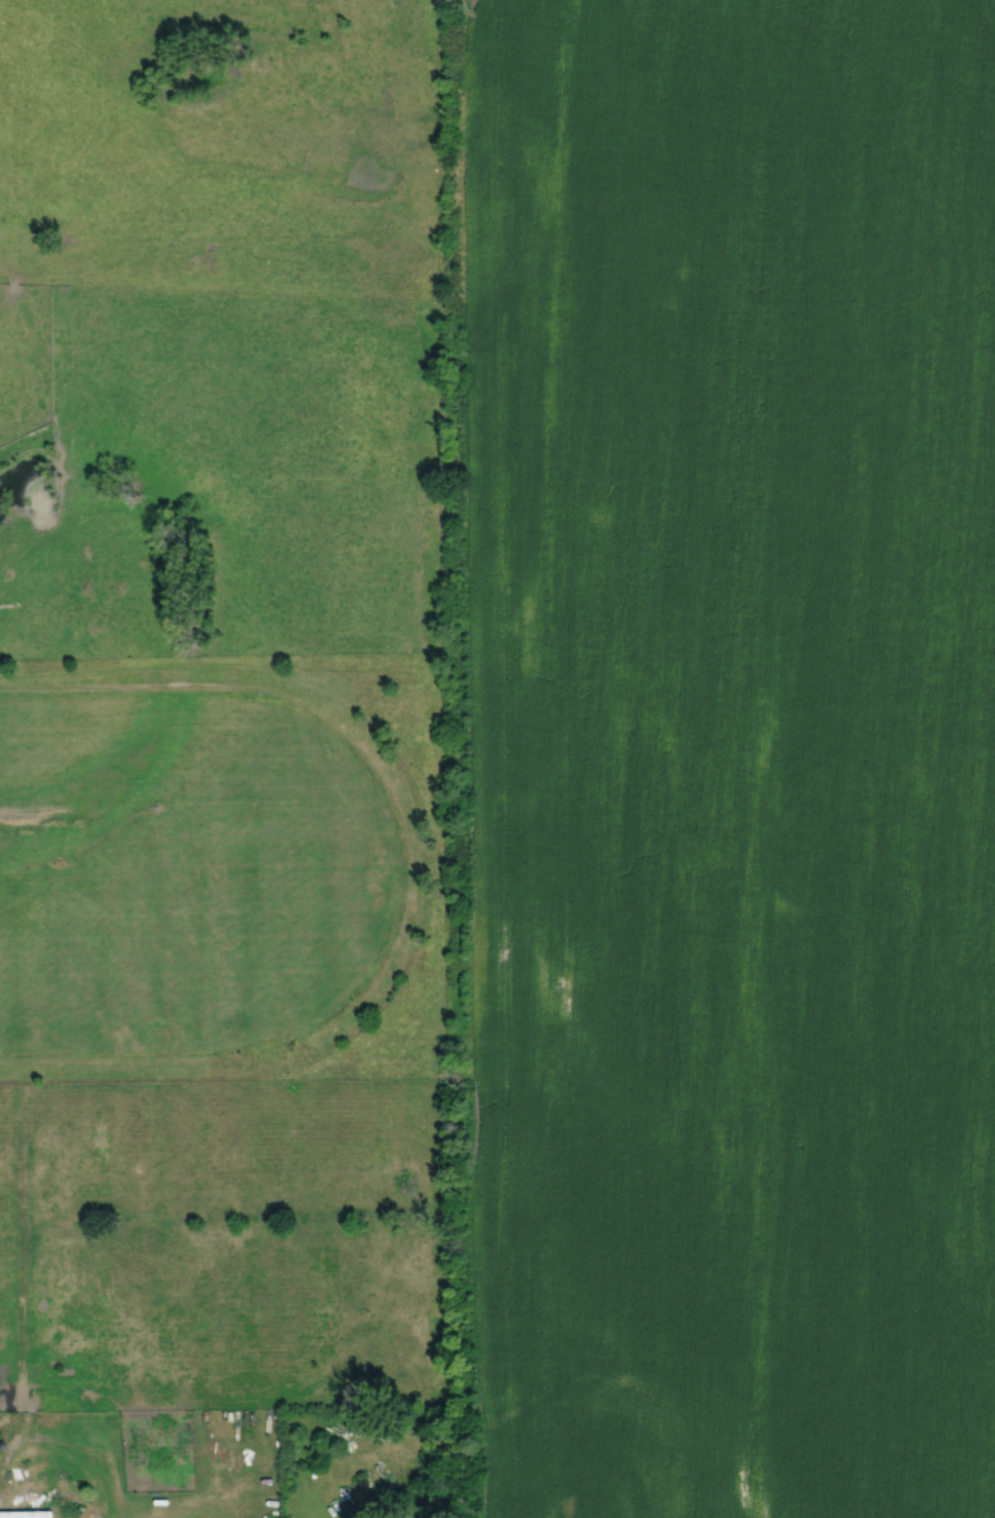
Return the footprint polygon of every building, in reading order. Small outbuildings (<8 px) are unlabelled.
[(77,1378),(77,1368),(55,1368),(55,1378),(77,1378)]
